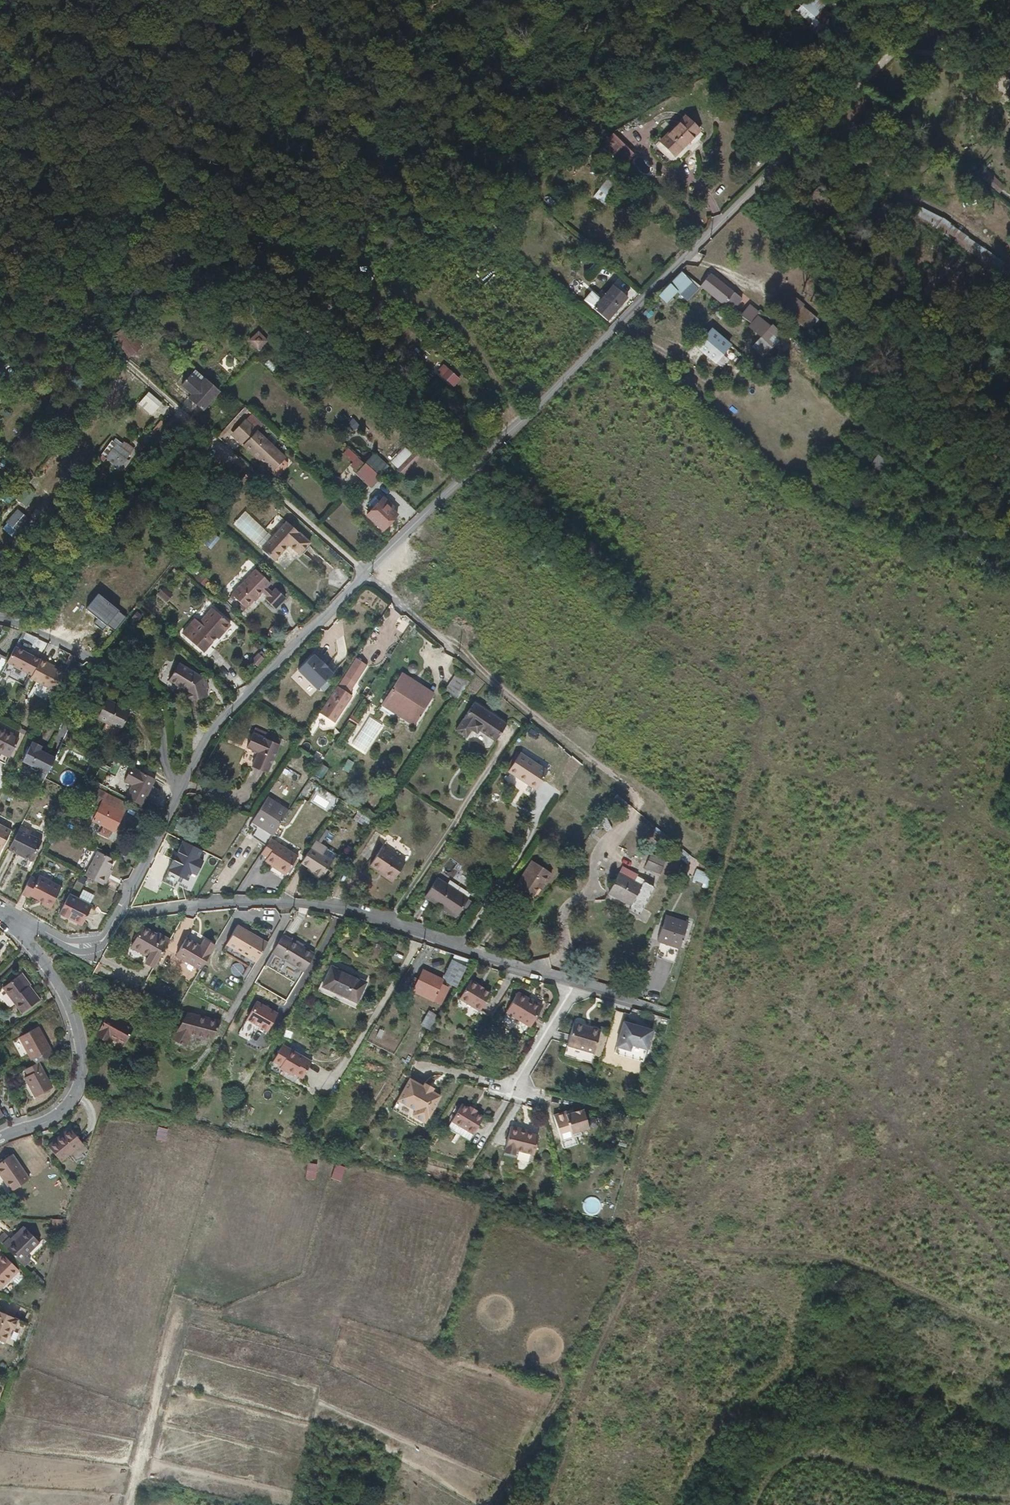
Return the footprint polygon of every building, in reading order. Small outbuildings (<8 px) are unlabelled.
[(677,154),(700,130),(686,116),(662,140),(677,154)] [(613,132),(602,144),(625,164),(635,153),(613,132)] [(977,174),(998,194),(1004,187),(983,167),(977,174)] [(601,189),(612,197),(620,189),(609,180),(601,189)] [(807,201),(821,213),(831,202),(816,190),(807,201)] [(690,278),(682,271),(659,295),(667,302),(682,287),(690,278)] [(700,286),(734,310),(743,298),(712,272),(700,286)] [(690,278),(682,287),(689,293),(696,285),(690,278)] [(605,295),(619,307),(628,297),(614,285),(605,295)] [(585,300),(594,308),(605,295),(600,291),(597,295),(593,292),(585,300)] [(605,295),(594,308),(608,320),(619,307),(605,295)] [(784,312),(795,321),(807,307),(797,298),(784,312)] [(751,322),(758,314),(745,302),(737,310),(751,322)] [(774,328),(758,314),(751,322),(749,325),(765,338),(774,328)] [(128,327),(115,335),(130,356),(143,347),(128,327)] [(697,345),(717,361),(723,354),(721,352),(728,344),(718,335),(720,333),(716,330),(714,331),(711,329),(697,345)] [(253,342),(259,348),(266,341),(260,335),(253,342)] [(220,364),(230,373),(239,362),(229,353),(220,364)] [(77,370),(81,375),(90,365),(85,361),(77,370)] [(440,372),(454,385),(459,379),(445,367),(440,372)] [(190,398),(203,409),(219,391),(206,380),(202,384),(192,376),(183,386),(192,395),(190,398)] [(140,404),(138,403),(134,408),(140,412),(143,408),(152,415),(162,403),(150,392),(140,404)] [(52,408),(57,401),(50,395),(45,403),(52,408)] [(232,436),(243,446),(245,444),(257,431),(246,421),(232,436)] [(245,444),(273,470),(285,457),(257,431),(245,444)] [(9,445),(19,453),(24,445),(15,438),(9,445)] [(114,441),(131,454),(135,449),(127,442),(125,444),(117,438),(114,441)] [(120,468),(131,454),(114,441),(100,458),(104,462),(107,458),(120,468)] [(245,444),(243,446),(271,472),(273,470),(245,444)] [(349,449),(343,454),(357,468),(363,462),(349,449)] [(398,470),(410,456),(403,449),(390,462),(398,470)] [(397,470),(403,476),(422,457),(416,451),(397,470)] [(120,468),(125,472),(136,458),(131,454),(120,468)] [(880,475),(887,466),(876,457),(869,467),(880,475)] [(371,467),(367,463),(358,473),(362,477),(371,467)] [(371,467),(362,477),(372,487),(382,477),(371,467)] [(95,488),(99,493),(106,486),(102,482),(95,488)] [(368,516),(384,529),(398,514),(382,500),(368,516)] [(34,514),(39,517),(42,512),(38,509),(34,514)] [(9,521),(11,523),(19,530),(20,531),(29,520),(18,511),(9,521)] [(299,553),(310,541),(285,520),(261,547),(273,559),(288,543),(299,553)] [(19,530),(11,523),(8,526),(15,533),(19,530)] [(267,583),(269,581),(255,567),(230,591),(244,606),(263,587),(269,592),(267,595),(274,603),(283,595),(275,586),(273,589),(267,583)] [(198,571),(194,578),(207,586),(212,579),(198,571)] [(171,594),(163,586),(157,592),(166,600),(171,594)] [(220,629),(223,631),(230,622),(213,607),(199,622),(195,618),(182,633),(202,650),(215,635),(220,629)] [(15,647),(8,661),(33,675),(41,659),(15,647)] [(359,654),(368,659),(372,653),(363,647),(359,654)] [(257,652),(252,661),(259,665),(264,656),(257,652)] [(315,653),(299,669),(318,688),(334,673),(328,666),(322,659),(321,660),(315,653)] [(33,675),(31,677),(56,691),(66,673),(54,668),(48,664),(49,662),(41,658),(41,659),(33,675)] [(347,675),(355,681),(363,669),(354,663),(347,675)] [(188,692),(196,706),(214,697),(204,679),(181,665),(171,682),(188,692)] [(456,701),(473,676),(468,673),(465,677),(459,673),(445,693),(452,698),(456,701)] [(420,705),(429,691),(402,674),(389,696),(410,709),(415,702),(420,705)] [(31,691),(43,698),(49,688),(36,682),(31,691)] [(354,694),(339,684),(321,713),(336,722),(354,694)] [(450,711),(456,701),(452,698),(445,708),(450,711)] [(131,711),(108,699),(97,719),(107,724),(103,733),(116,739),(131,711)] [(507,721),(475,700),(456,728),(467,735),(472,727),(477,731),(479,728),(495,738),(507,721)] [(20,738),(0,727),(0,752),(3,754),(5,750),(11,754),(20,738)] [(267,774),(279,745),(252,733),(240,763),(267,774)] [(41,769),(49,773),(57,757),(41,749),(43,745),(34,741),(24,761),(32,765),(33,768),(37,770),(41,769)] [(531,796),(548,770),(521,752),(504,778),(531,796)] [(355,764),(349,760),(346,765),(352,769),(355,764)] [(128,798),(144,805),(157,778),(134,767),(127,780),(135,785),(128,798)] [(297,790),(302,793),(311,778),(313,775),(309,772),(297,790)] [(102,803),(106,793),(97,788),(91,798),(102,803)] [(128,804),(106,793),(102,803),(93,821),(103,826),(100,833),(109,838),(113,831),(115,832),(128,804)] [(314,800),(325,807),(328,802),(317,795),(314,800)] [(266,847),(272,839),(290,810),(269,797),(253,822),(260,827),(253,838),(266,847)] [(353,818),(362,824),(367,816),(358,810),(353,818)] [(99,834),(100,833),(103,826),(93,821),(89,830),(99,834)] [(33,830),(23,824),(10,849),(34,861),(44,840),(31,834),(33,830)] [(0,855),(11,834),(0,828),(0,855)] [(243,832),(237,841),(241,843),(246,835),(243,832)] [(203,849),(184,839),(164,880),(187,880),(192,871),(197,873),(203,859),(199,857),(203,849)] [(272,839),(266,847),(262,854),(268,858),(266,861),(287,875),(298,856),(272,839)] [(316,840),(311,847),(332,860),(336,853),(316,840)] [(384,869),(397,877),(407,861),(385,846),(373,864),(383,870),(384,869)] [(311,847),(302,863),(324,876),(333,861),(332,860),(311,847)] [(686,863),(692,857),(681,847),(675,853),(686,863)] [(164,857),(174,859),(176,852),(166,850),(164,857)] [(88,877),(108,887),(112,881),(109,880),(113,872),(118,862),(100,853),(88,877)] [(654,863),(666,870),(670,862),(658,855),(654,863)] [(544,887),(554,872),(534,859),(518,883),(535,894),(541,886),(544,887)] [(635,903),(647,879),(627,868),(614,892),(635,903)] [(395,881),(397,877),(384,869),(383,870),(382,872),(395,881)] [(33,876),(24,894),(32,897),(33,895),(45,901),(45,904),(54,908),(65,886),(42,875),(40,879),(33,876)] [(427,898),(458,917),(471,897),(439,877),(427,898)] [(702,890),(705,880),(696,877),(693,887),(702,890)] [(72,893),(62,914),(82,923),(87,922),(95,904),(72,893)] [(257,962),(268,942),(238,925),(227,944),(257,962)] [(687,931),(669,925),(665,936),(662,935),(657,949),(661,951),(656,965),(672,971),(680,949),(681,949),(687,931)] [(145,962),(154,968),(170,939),(162,935),(162,937),(144,927),(134,943),(151,953),(145,962)] [(315,954),(284,934),(273,953),(305,971),(315,954)] [(177,955),(202,970),(216,945),(206,939),(201,947),(188,938),(177,955)] [(257,962),(227,944),(222,952),(252,969),(257,962)] [(446,978),(457,984),(467,967),(455,961),(446,978)] [(78,976),(69,964),(61,970),(70,982),(78,976)] [(324,986),(357,1001),(366,982),(333,967),(324,986)] [(414,990),(434,999),(443,980),(424,971),(414,990)] [(29,988),(30,987),(32,985),(24,973),(20,976),(29,988)] [(40,1000),(30,987),(29,988),(20,976),(4,988),(23,1013),(40,1000)] [(476,1021),(479,1015),(476,1013),(482,1005),(484,1006),(490,996),(470,984),(455,1009),(476,1021)] [(543,1009),(529,1001),(517,994),(505,1015),(530,1029),(543,1009)] [(531,999),(529,1001),(543,1009),(544,1006),(531,999)] [(278,1014),(257,1002),(247,1019),(268,1031),(278,1014)] [(476,1013),(479,1015),(484,1006),(482,1005),(476,1013)] [(423,1042),(438,1015),(430,1011),(415,1036),(423,1042)] [(109,1041),(111,1038),(124,1045),(134,1027),(110,1013),(97,1035),(109,1041)] [(211,1040),(221,1022),(188,1013),(173,1039),(186,1046),(192,1035),(211,1040)] [(250,1041),(256,1028),(244,1022),(238,1035),(250,1041)] [(39,1063),(54,1054),(39,1027),(19,1038),(34,1065),(39,1063)] [(622,1049),(618,1047),(617,1052),(630,1057),(632,1052),(647,1056),(653,1036),(624,1027),(621,1039),(625,1040),(622,1049)] [(586,1035),(587,1032),(575,1029),(565,1061),(592,1069),(601,1036),(592,1034),(591,1037),(586,1035)] [(273,1064),(305,1077),(312,1057),(281,1045),(273,1064)] [(34,1065),(25,1070),(28,1076),(25,1078),(35,1097),(53,1087),(39,1063),(34,1065)] [(167,1083),(173,1071),(166,1068),(160,1079),(167,1083)] [(432,1095),(423,1090),(410,1082),(398,1104),(415,1113),(409,1123),(422,1131),(428,1120),(430,1121),(441,1100),(432,1095)] [(205,1105),(212,1109),(216,1102),(210,1098),(205,1105)] [(415,1113),(398,1104),(392,1114),(409,1123),(415,1113)] [(484,1119),(478,1116),(469,1110),(461,1106),(446,1131),(469,1144),(484,1119)] [(469,1110),(478,1116),(480,1113),(471,1107),(469,1110)] [(567,1118),(565,1115),(555,1118),(564,1151),(576,1148),(574,1140),(582,1137),(582,1133),(590,1130),(584,1112),(575,1115),(567,1118)] [(155,1138),(165,1141),(168,1128),(159,1126),(155,1138)] [(82,1143),(71,1129),(49,1146),(61,1161),(82,1143)] [(510,1129),(505,1153),(515,1156),(517,1151),(534,1155),(539,1137),(527,1134),(527,1132),(510,1129)] [(515,1156),(505,1153),(504,1157),(533,1163),(534,1155),(517,1151),(515,1156)] [(13,1155),(0,1164),(0,1175),(11,1191),(30,1179),(13,1155)] [(307,1162),(305,1177),(314,1178),(317,1163),(307,1162)] [(585,1213),(598,1211),(596,1199),(583,1201),(585,1213)] [(62,1230),(63,1219),(52,1218),(52,1229),(62,1230)] [(7,1248),(25,1267),(31,1260),(27,1256),(40,1242),(27,1229),(7,1248)] [(0,1290),(20,1271),(4,1255),(0,1258),(0,1289),(0,1290)] [(4,1345),(10,1332),(13,1333),(18,1323),(0,1315),(0,1343),(4,1345)]
